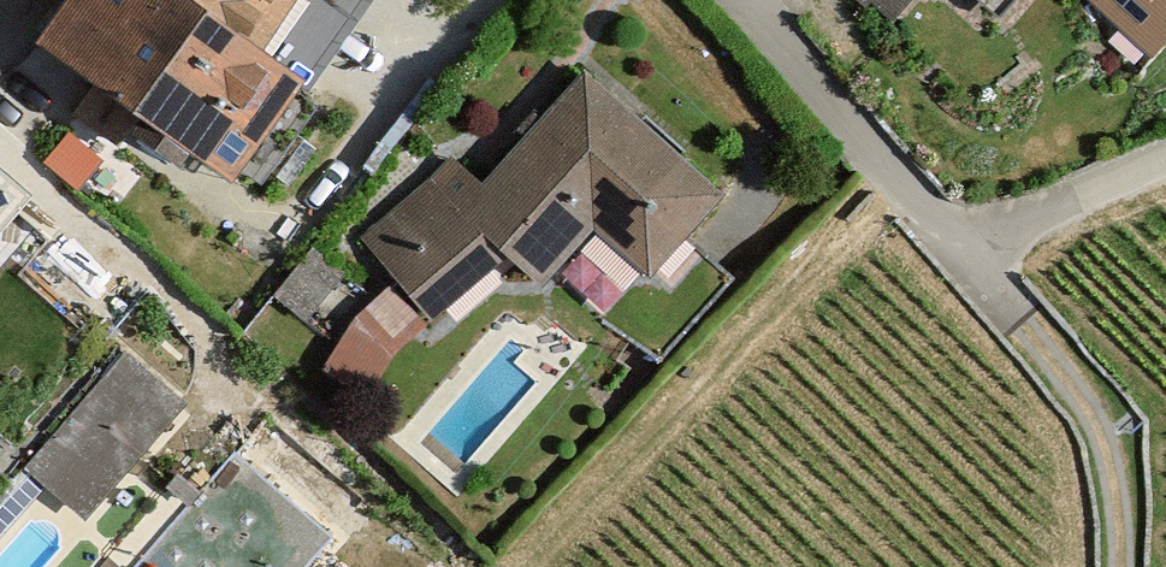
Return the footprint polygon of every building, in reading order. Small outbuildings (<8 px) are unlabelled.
[(179,0),(77,0),(40,54),(224,192),(300,89),(259,57),(179,0)] [(259,57),(296,0),(179,0),(259,57)] [(1002,22),(1022,0),(978,0),(1002,22)] [(1151,56),(1165,39),(1165,0),(1089,0),(1151,56)] [(447,173),(366,239),(432,336),(512,269),(539,303),(593,238),(646,293),(717,207),(590,75),(468,204),(447,173)] [(33,198),(0,168),(0,233),(33,198)] [(124,353),(22,469),(83,522),(185,407),(124,353)] [(242,566),(303,566),(333,536),(254,460),(223,493),(261,529),(233,559),(242,566)]
